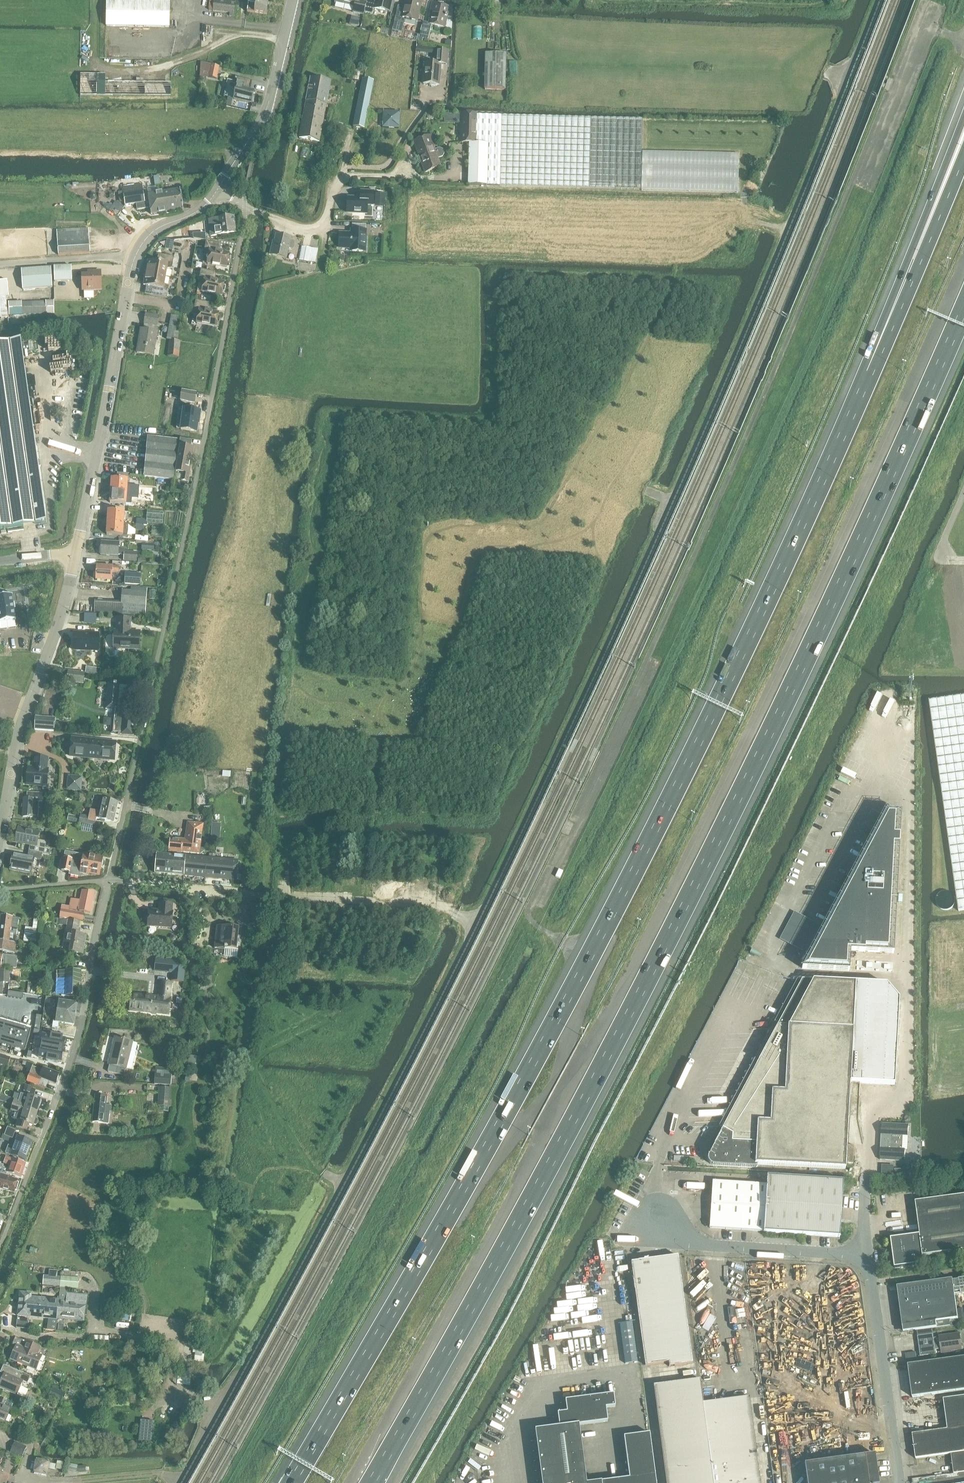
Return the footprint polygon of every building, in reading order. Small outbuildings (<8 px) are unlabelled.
[(170,0),(107,0),(106,26),(169,27),(170,0)] [(213,10),(230,12),(229,16),(234,16),(236,2),(222,0),(214,0),(213,10)] [(266,15),(269,0),(249,0),(247,12),(266,15)] [(353,12),(364,15),(366,3),(359,1),(360,0),(336,0),(335,2),(355,6),(353,12)] [(365,12),(372,14),(373,9),(391,13),(394,1),(390,0),(367,0),(365,12)] [(396,14),(392,30),(402,32),(405,18),(417,21),(421,1),(417,0),(406,0),(402,16),(396,14)] [(434,4),(429,23),(423,22),(419,37),(428,40),(432,25),(444,28),(449,8),(434,4)] [(350,25),(357,27),(360,17),(352,15),(350,25)] [(420,45),(420,52),(433,53),(434,46),(420,45)] [(425,62),(424,84),(439,85),(441,64),(447,65),(448,51),(437,50),(436,63),(425,62)] [(485,89),(506,89),(506,54),(485,54),(485,89)] [(216,79),(219,67),(211,65),(201,62),(200,77),(208,77),(216,79)] [(80,75),(80,96),(171,97),(171,83),(145,83),(105,83),(105,75),(80,75)] [(299,137),(320,141),(331,82),(311,78),(299,137)] [(354,126),(364,128),(374,82),(363,79),(354,126)] [(224,97),(251,103),(254,91),(244,89),(245,83),(227,80),(224,97)] [(399,129),(400,112),(384,111),(382,128),(399,129)] [(430,111),(427,112),(426,115),(427,118),(430,120),(434,118),(435,115),(434,112),(430,111)] [(462,142),(469,142),(475,142),(476,115),(476,114),(463,114),(462,142)] [(642,119),(476,115),(475,142),(487,143),(486,185),(640,189),(642,119)] [(431,136),(415,142),(417,142),(420,152),(419,152),(423,164),(422,164),(425,173),(441,168),(438,158),(443,157),(444,153),(443,150),(439,148),(435,150),(434,147),(435,147),(431,136)] [(469,142),(468,185),(486,185),(487,143),(475,142),(469,142)] [(142,184),(122,187),(125,205),(132,204),(144,202),(145,203),(136,204),(137,209),(146,208),(146,209),(150,208),(151,214),(165,212),(162,192),(148,194),(144,194),(142,184)] [(180,189),(162,192),(165,212),(183,209),(180,189)] [(361,199),(348,198),(347,212),(367,213),(367,205),(373,205),(374,193),(361,192),(361,199)] [(376,194),(375,205),(384,205),(385,194),(376,194)] [(109,203),(106,207),(118,216),(124,207),(115,201),(112,206),(109,203)] [(233,217),(209,220),(211,236),(235,233),(233,217)] [(340,234),(339,248),(340,248),(351,248),(351,251),(365,252),(366,225),(352,224),(352,234),(340,234)] [(88,228),(56,230),(58,255),(90,253),(88,228)] [(273,245),(271,254),(287,258),(289,247),(293,248),(294,242),(290,241),(291,237),(277,234),(274,245),(273,245)] [(229,253),(218,251),(219,244),(206,241),(203,255),(208,256),(207,263),(226,267),(229,253)] [(300,260),(308,261),(308,260),(314,262),(317,250),(310,248),(302,247),(300,260)] [(145,271),(146,271),(146,273),(165,277),(167,269),(172,268),(174,256),(161,254),(159,262),(148,260),(147,267),(146,267),(145,271)] [(71,266),(53,267),(54,281),(71,280),(71,266)] [(51,268),(22,270),(23,289),(53,287),(51,268)] [(201,270),(199,284),(203,285),(202,292),(222,295),(224,282),(213,280),(215,272),(201,270)] [(101,289),(101,271),(87,271),(87,274),(81,274),(81,290),(101,289)] [(164,284),(165,277),(146,273),(146,275),(145,274),(144,279),(145,279),(144,285),(155,287),(154,295),(167,298),(169,286),(164,284)] [(8,318),(6,297),(8,297),(7,280),(0,281),(0,319),(8,318)] [(20,315),(22,315),(44,314),(44,301),(19,302),(20,315)] [(218,313),(208,311),(209,303),(196,301),(193,315),(198,316),(197,323),(216,326),(218,313)] [(159,316),(146,314),(144,323),(157,326),(159,316)] [(171,315),(167,340),(168,340),(167,357),(179,357),(180,342),(177,341),(179,332),(176,331),(178,316),(171,315)] [(144,323),(143,329),(156,332),(157,326),(144,323)] [(156,332),(143,329),(141,329),(137,352),(152,355),(157,332),(156,332)] [(46,522),(21,339),(0,342),(0,529),(46,522)] [(181,401),(195,403),(196,393),(182,391),(181,401)] [(179,409),(176,428),(181,429),(197,432),(200,411),(184,408),(184,409),(179,409)] [(148,436),(146,457),(153,457),(153,455),(164,456),(164,451),(176,453),(178,439),(148,436)] [(176,471),(183,473),(181,480),(188,481),(193,448),(190,447),(192,440),(180,438),(179,446),(180,446),(176,471)] [(173,480),(174,479),(176,453),(164,451),(164,456),(153,455),(153,457),(146,457),(144,476),(173,480)] [(117,478),(111,478),(111,490),(146,493),(147,487),(139,486),(127,485),(128,479),(129,479),(129,473),(117,473),(117,478)] [(146,498),(146,493),(111,490),(110,502),(126,503),(126,498),(138,499),(138,498),(146,498)] [(148,509),(147,521),(163,522),(164,509),(148,509)] [(108,510),(107,522),(123,523),(124,511),(108,510)] [(107,522),(106,534),(122,535),(126,536),(127,524),(123,523),(107,522)] [(162,535),(162,528),(152,527),(151,535),(162,535)] [(100,554),(118,555),(118,542),(101,541),(100,554)] [(124,560),(136,561),(137,552),(124,551),(124,560)] [(112,572),(118,572),(118,566),(112,565),(111,567),(96,566),(96,579),(111,580),(112,572)] [(124,583),(140,584),(140,574),(125,573),(124,583)] [(145,615),(146,592),(122,591),(120,613),(145,615)] [(0,596),(0,621),(16,619),(12,595),(0,596)] [(114,630),(113,649),(139,650),(140,631),(130,631),(131,619),(117,618),(116,630),(114,630)] [(98,651),(99,633),(74,633),(73,650),(98,651)] [(67,682),(84,683),(85,673),(68,671),(67,682)] [(110,734),(121,735),(133,736),(135,716),(125,715),(126,707),(125,707),(127,685),(108,684),(106,709),(113,709),(110,734)] [(963,912),(963,696),(928,701),(959,913),(963,912)] [(54,731),(55,718),(35,717),(35,729),(54,731)] [(70,755),(93,756),(94,739),(71,737),(70,755)] [(116,740),(94,739),(93,756),(115,758),(116,740)] [(33,768),(28,767),(27,784),(47,786),(48,769),(46,769),(47,758),(34,757),(33,768)] [(69,776),(67,789),(80,790),(82,777),(69,776)] [(24,798),(24,816),(33,817),(33,815),(36,815),(39,815),(39,810),(39,801),(43,802),(44,793),(40,793),(27,792),(27,798),(24,797),(24,798)] [(68,815),(67,821),(81,824),(90,826),(95,827),(97,818),(114,821),(118,802),(104,799),(101,812),(90,810),(89,817),(81,815),(81,817),(68,815)] [(848,950),(891,953),(898,811),(882,811),(799,968),(847,970),(848,950)] [(171,838),(169,851),(174,852),(182,853),(182,851),(200,853),(203,824),(187,822),(185,839),(171,838)] [(212,823),(211,839),(220,839),(221,824),(212,823)] [(16,842),(30,845),(29,850),(43,853),(43,854),(49,855),(51,848),(46,848),(47,841),(38,839),(40,832),(19,828),(16,842)] [(42,859),(43,854),(43,853),(29,850),(28,856),(14,854),(11,869),(32,873),(35,858),(42,859)] [(66,851),(62,870),(70,872),(70,875),(81,877),(81,874),(88,875),(89,874),(90,873),(100,875),(103,858),(66,851)] [(158,853),(156,872),(184,875),(186,855),(182,855),(182,853),(174,852),(174,854),(158,853)] [(186,855),(184,875),(199,877),(205,877),(207,857),(201,857),(189,855),(186,855)] [(207,857),(205,877),(236,880),(238,860),(207,857)] [(80,910),(91,913),(95,893),(84,891),(82,901),(72,899),(70,909),(77,910),(78,907),(81,907),(80,910)] [(158,909),(148,909),(147,927),(172,929),(174,911),(173,911),(173,903),(158,902),(158,909)] [(60,917),(83,921),(84,913),(69,911),(70,906),(62,905),(60,917)] [(26,927),(24,941),(37,943),(39,929),(41,913),(35,912),(32,928),(26,927)] [(16,942),(19,918),(2,915),(0,929),(0,950),(15,953),(16,942)] [(68,925),(65,942),(73,944),(72,951),(83,953),(86,935),(78,933),(80,922),(69,920),(68,925)] [(236,951),(237,944),(239,944),(240,938),(237,937),(238,929),(223,927),(217,926),(215,948),(236,951)] [(1,968),(11,968),(17,968),(17,957),(3,955),(0,954),(0,968),(1,968)] [(184,982),(185,970),(172,969),(171,980),(184,982)] [(10,982),(10,970),(0,970),(0,982),(10,982)] [(67,996),(78,996),(79,972),(63,971),(63,975),(57,974),(56,992),(61,992),(62,995),(67,996)] [(207,974),(198,974),(197,981),(207,982),(207,974)] [(718,1127),(722,1129),(707,1156),(707,1159),(708,1161),(709,1163),(710,1164),(712,1165),(713,1165),(716,1166),(754,1168),(755,1168),(756,1167),(757,1166),(757,1164),(845,1169),(850,1082),(895,1085),(899,998),(886,984),(801,980),(801,981),(797,980),(774,1024),(718,1127)] [(170,998),(169,998),(171,983),(160,981),(158,997),(131,994),(129,1010),(151,1012),(152,1013),(155,1014),(156,1013),(169,1014),(170,998)] [(53,1021),(52,1027),(58,1028),(59,1022),(74,1024),(77,1003),(59,1000),(56,1022),(53,1021)] [(0,1038),(0,1044),(12,1047),(18,1026),(4,1023),(0,1038)] [(18,1026),(12,1047),(25,1051),(31,1030),(18,1026)] [(43,1034),(41,1046),(63,1050),(65,1039),(62,1038),(63,1036),(51,1034),(51,1036),(43,1034)] [(108,1072),(124,1075),(132,1041),(115,1037),(108,1064),(110,1064),(108,1072)] [(41,1046),(39,1058),(47,1059),(46,1061),(58,1063),(58,1062),(61,1062),(63,1050),(41,1046)] [(8,1067),(10,1058),(0,1055),(0,1065),(8,1067)] [(190,1055),(188,1062),(195,1063),(197,1057),(190,1055)] [(42,1078),(56,1083),(59,1073),(44,1067),(43,1070),(33,1066),(31,1070),(30,1074),(27,1081),(39,1085),(42,1078)] [(154,1084),(171,1086),(171,1085),(172,1075),(172,1068),(156,1066),(155,1073),(154,1084)] [(171,1100),(172,1088),(159,1087),(158,1106),(171,1107),(172,1100),(171,1100)] [(14,1099),(13,1105),(38,1112),(42,1099),(29,1095),(21,1093),(19,1101),(14,1099)] [(93,1121),(104,1122),(104,1124),(108,1124),(109,1111),(110,1111),(111,1106),(106,1105),(106,1103),(107,1095),(96,1094),(93,1121)] [(16,1119),(17,1120),(15,1126),(27,1130),(29,1124),(34,1125),(34,1124),(36,1124),(37,1123),(38,1120),(37,1119),(36,1118),(38,1112),(13,1105),(11,1110),(18,1112),(16,1119)] [(904,1136),(909,1136),(909,1125),(882,1124),(881,1160),(906,1161),(906,1150),(903,1150),(904,1136)] [(15,1130),(8,1127),(5,1135),(13,1138),(15,1130)] [(6,1153),(25,1160),(32,1141),(18,1136),(13,1147),(9,1145),(6,1153)] [(1,1172),(6,1174),(7,1172),(21,1176),(25,1163),(12,1158),(11,1159),(6,1157),(4,1163),(9,1165),(8,1168),(3,1167),(3,1165),(0,1164),(0,1172),(1,1172)] [(883,1163),(882,1174),(894,1174),(895,1163),(883,1163)] [(18,1180),(0,1175),(0,1188),(14,1192),(18,1180)] [(767,1184),(764,1231),(764,1232),(840,1237),(844,1181),(768,1176),(767,1184)] [(711,1227),(764,1231),(767,1184),(714,1181),(711,1227)] [(924,1256),(963,1250),(963,1195),(915,1202),(920,1234),(912,1235),(909,1232),(905,1233),(906,1235),(891,1237),(895,1268),(925,1264),(924,1256)] [(631,1262),(645,1365),(668,1362),(669,1366),(692,1363),(677,1255),(631,1262)] [(43,1284),(59,1286),(60,1277),(57,1277),(57,1271),(50,1270),(49,1276),(44,1275),(43,1284)] [(61,1271),(60,1287),(78,1288),(79,1278),(77,1277),(78,1272),(61,1271)] [(954,1280),(956,1294),(963,1293),(963,1278),(963,1279),(954,1280)] [(933,1328),(951,1326),(950,1320),(959,1318),(958,1309),(956,1294),(954,1280),(953,1279),(898,1286),(903,1326),(904,1332),(917,1330),(933,1328)] [(31,1293),(20,1292),(19,1305),(58,1309),(60,1288),(59,1300),(31,1297),(31,1293)] [(60,1288),(58,1309),(57,1318),(84,1321),(86,1296),(67,1294),(67,1289),(60,1288)] [(119,1302),(117,1319),(128,1321),(129,1317),(134,1318),(135,1305),(131,1304),(124,1303),(119,1302)] [(101,1304),(99,1315),(105,1316),(106,1313),(111,1314),(112,1306),(101,1304)] [(57,1318),(58,1309),(19,1305),(17,1315),(29,1316),(57,1319),(57,1318)] [(16,1328),(28,1329),(29,1319),(17,1318),(16,1328)] [(632,1322),(620,1324),(625,1364),(637,1362),(632,1322)] [(933,1334),(918,1336),(921,1356),(936,1354),(936,1350),(942,1350),(942,1351),(962,1348),(960,1333),(940,1336),(934,1337),(933,1334)] [(15,1346),(10,1358),(36,1369),(40,1359),(45,1349),(15,1336),(12,1345),(15,1346)] [(201,1356),(203,1343),(197,1342),(195,1355),(201,1356)] [(917,1362),(916,1352),(905,1353),(907,1364),(917,1362)] [(909,1364),(913,1397),(963,1390),(963,1357),(909,1364)] [(3,1373),(0,1380),(0,1387),(24,1398),(28,1389),(20,1386),(23,1379),(28,1382),(31,1375),(3,1363),(0,1371),(3,1373)] [(699,1379),(654,1385),(658,1416),(659,1421),(704,1415),(703,1402),(702,1403),(699,1379)] [(52,1388),(49,1395),(61,1400),(64,1393),(52,1388)] [(535,1430),(542,1482),(586,1482),(579,1425),(608,1421),(606,1408),(615,1406),(614,1394),(565,1400),(567,1412),(557,1413),(559,1426),(535,1430)] [(5,1422),(11,1408),(4,1405),(7,1398),(0,1395),(0,1420),(5,1422)] [(948,1429),(963,1427),(963,1396),(944,1399),(948,1429)] [(703,1402),(704,1415),(708,1439),(713,1482),(760,1482),(752,1416),(749,1397),(703,1402)] [(704,1415),(659,1421),(662,1445),(708,1439),(704,1415)] [(141,1420),(139,1441),(155,1442),(157,1421),(141,1420)] [(954,1473),(963,1472),(963,1427),(948,1429),(913,1434),(916,1458),(952,1453),(954,1473)] [(650,1433),(624,1436),(629,1478),(588,1482),(656,1482),(650,1433)] [(662,1445),(667,1482),(713,1482),(708,1439),(662,1445)] [(26,1447),(15,1441),(11,1451),(22,1456),(26,1447)] [(808,1482),(879,1482),(875,1454),(841,1458),(841,1456),(827,1458),(828,1460),(805,1463),(808,1482)] [(36,1458),(32,1472),(47,1476),(49,1469),(53,1470),(55,1464),(36,1458)] [(70,1464),(68,1470),(79,1472),(86,1472),(85,1465),(79,1466),(70,1464)]
